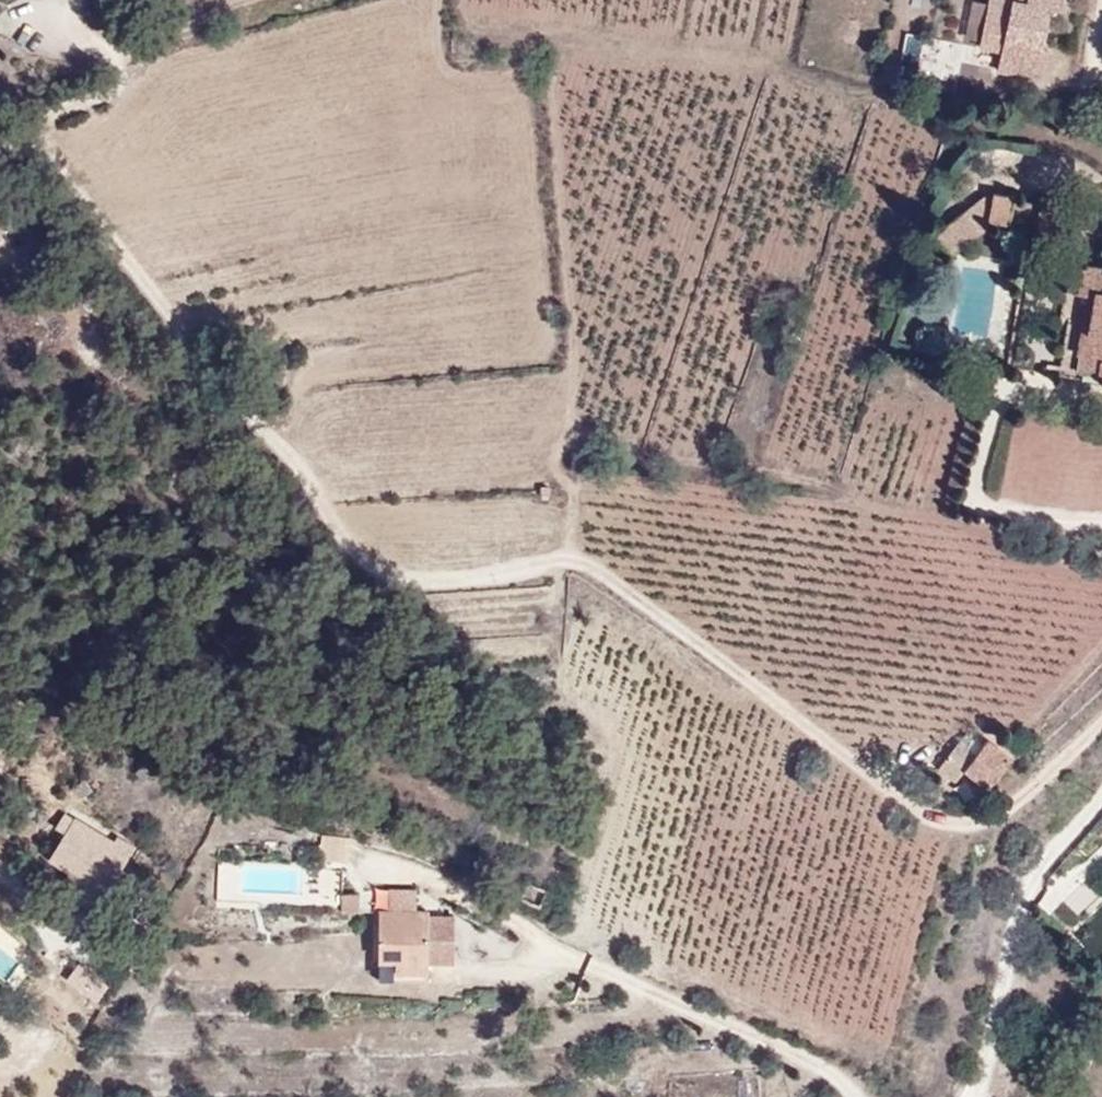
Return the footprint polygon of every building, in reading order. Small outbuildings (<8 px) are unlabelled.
[(1058,0),(1020,0),(1020,2),(1019,26),(1008,26),(1004,53),(997,52),(997,73),(1047,74),(1049,46),(1041,45),(1045,6),(1057,7),(1058,0)] [(1019,26),(1020,2),(983,1),(978,50),(997,52),(1004,53),(1008,26),(1019,26)] [(1006,188),(1007,184),(982,178),(980,186),(972,185),(925,219),(941,243),(981,212),(999,216),(1002,204),(1006,188)] [(1032,213),(1037,196),(1006,188),(1002,204),(1032,213)] [(1078,258),(1074,275),(1067,274),(1054,325),(1062,328),(1052,373),(1101,384),(1101,263),(1078,258)] [(970,771),(981,751),(960,741),(940,778),(960,788),(970,771)] [(996,785),(1012,756),(985,743),(970,771),(996,785)] [(77,818),(69,822),(51,860),(66,868),(72,857),(109,876),(117,860),(104,849),(109,839),(77,818)] [(72,857),(66,868),(103,887),(109,876),(72,857)] [(413,909),(413,888),(386,888),(386,909),(413,909)] [(356,890),(340,891),(341,911),(356,911),(356,890)] [(439,902),(425,894),(413,894),(413,909),(386,909),(376,909),(376,958),(425,958),(451,958),(451,913),(440,913),(439,902)] [(1051,913),(1069,931),(1083,918),(1065,900),(1051,913)] [(425,958),(376,958),(376,978),(425,978),(425,958)]
